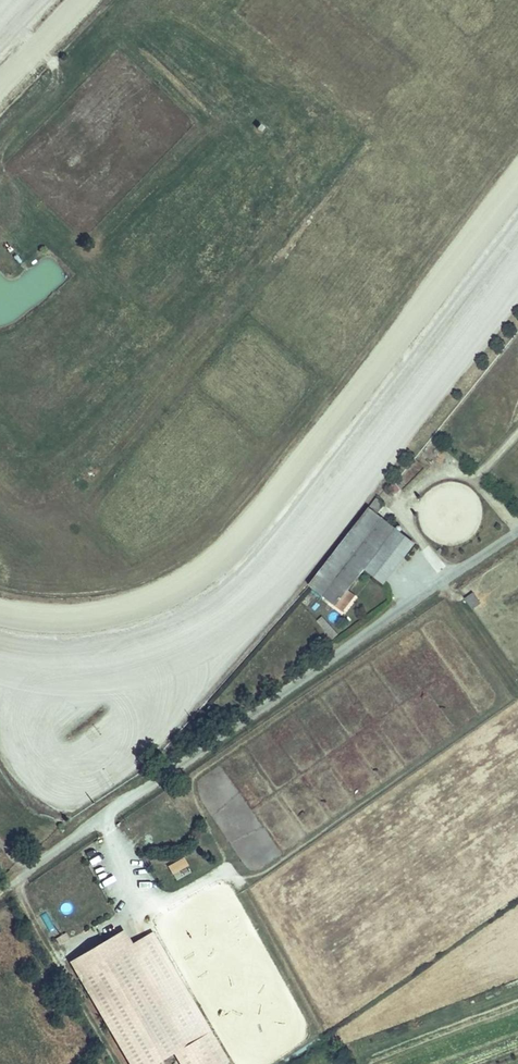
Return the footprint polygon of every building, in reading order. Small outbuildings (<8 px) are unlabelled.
[(380,513),(387,504),(379,498),(372,507),(380,513)] [(380,513),(372,507),(313,586),(341,606),(370,567),(388,580),(418,541),(380,513)] [(473,593),(464,599),(471,610),(481,604),(473,593)] [(332,639),(337,634),(323,617),(317,622),(332,639)] [(169,864),(174,879),(189,873),(183,858),(169,864)] [(64,928),(50,933),(55,944),(68,939),(64,928)] [(68,960),(125,1063),(150,1063),(175,1051),(207,1033),(154,934),(132,946),(124,930),(68,960)] [(207,1033),(175,1051),(182,1063),(222,1063),(223,1063),(207,1033)]
